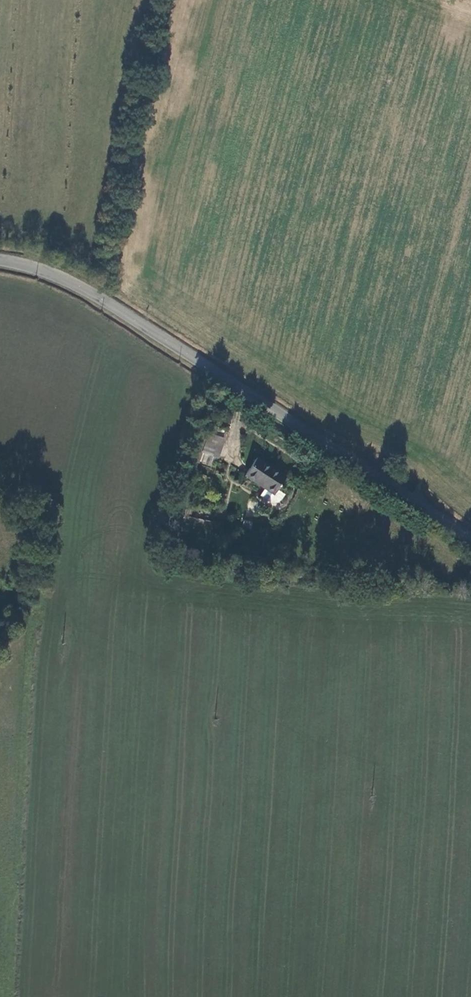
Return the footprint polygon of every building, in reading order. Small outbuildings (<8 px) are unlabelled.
[(196,431),(188,457),(194,459),(197,451),(211,455),(216,436),(196,431)] [(284,481),(256,461),(244,478),(263,492),(258,499),(268,505),(271,506),(276,506),(279,503),(283,498),(276,493),(284,481)]
